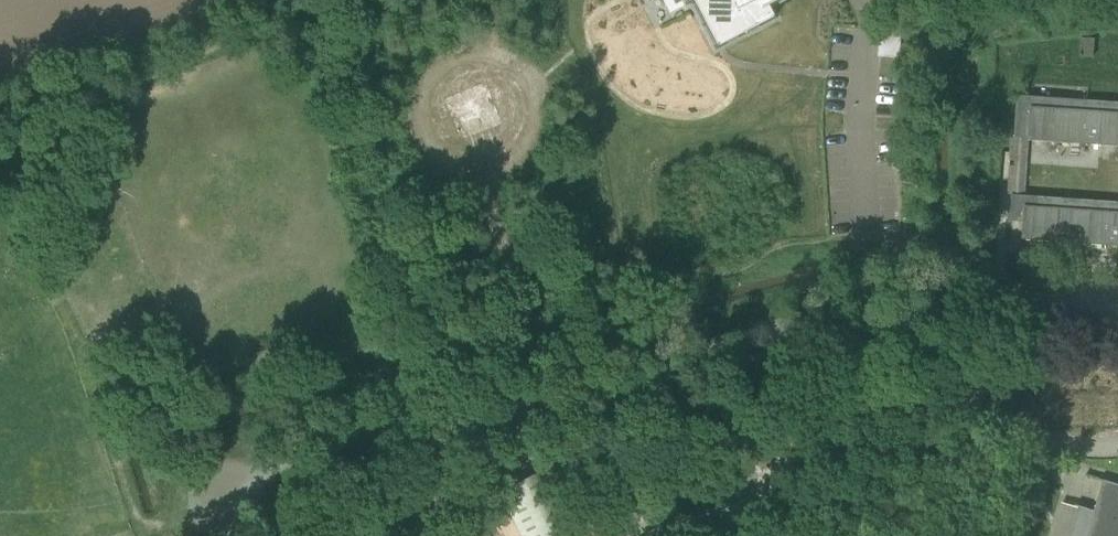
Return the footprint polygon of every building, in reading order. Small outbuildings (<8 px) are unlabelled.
[(775,18),(768,6),(779,0),(681,0),(683,5),(688,2),(713,50),(775,18)] [(880,32),(878,57),(880,57),(899,58),(901,34),(881,32),(880,32)] [(1017,95),(1014,137),(1029,138),(1029,140),(1117,146),(1117,102),(1017,95)] [(1013,194),(1010,220),(1024,222),(1022,239),(1117,245),(1117,201),(1013,194)] [(1103,479),(1094,510),(1079,505),(1070,535),(1117,535),(1117,484),(1103,479)] [(505,535),(552,535),(545,522),(550,521),(550,510),(518,512),(501,520),(501,529),(505,535)]
